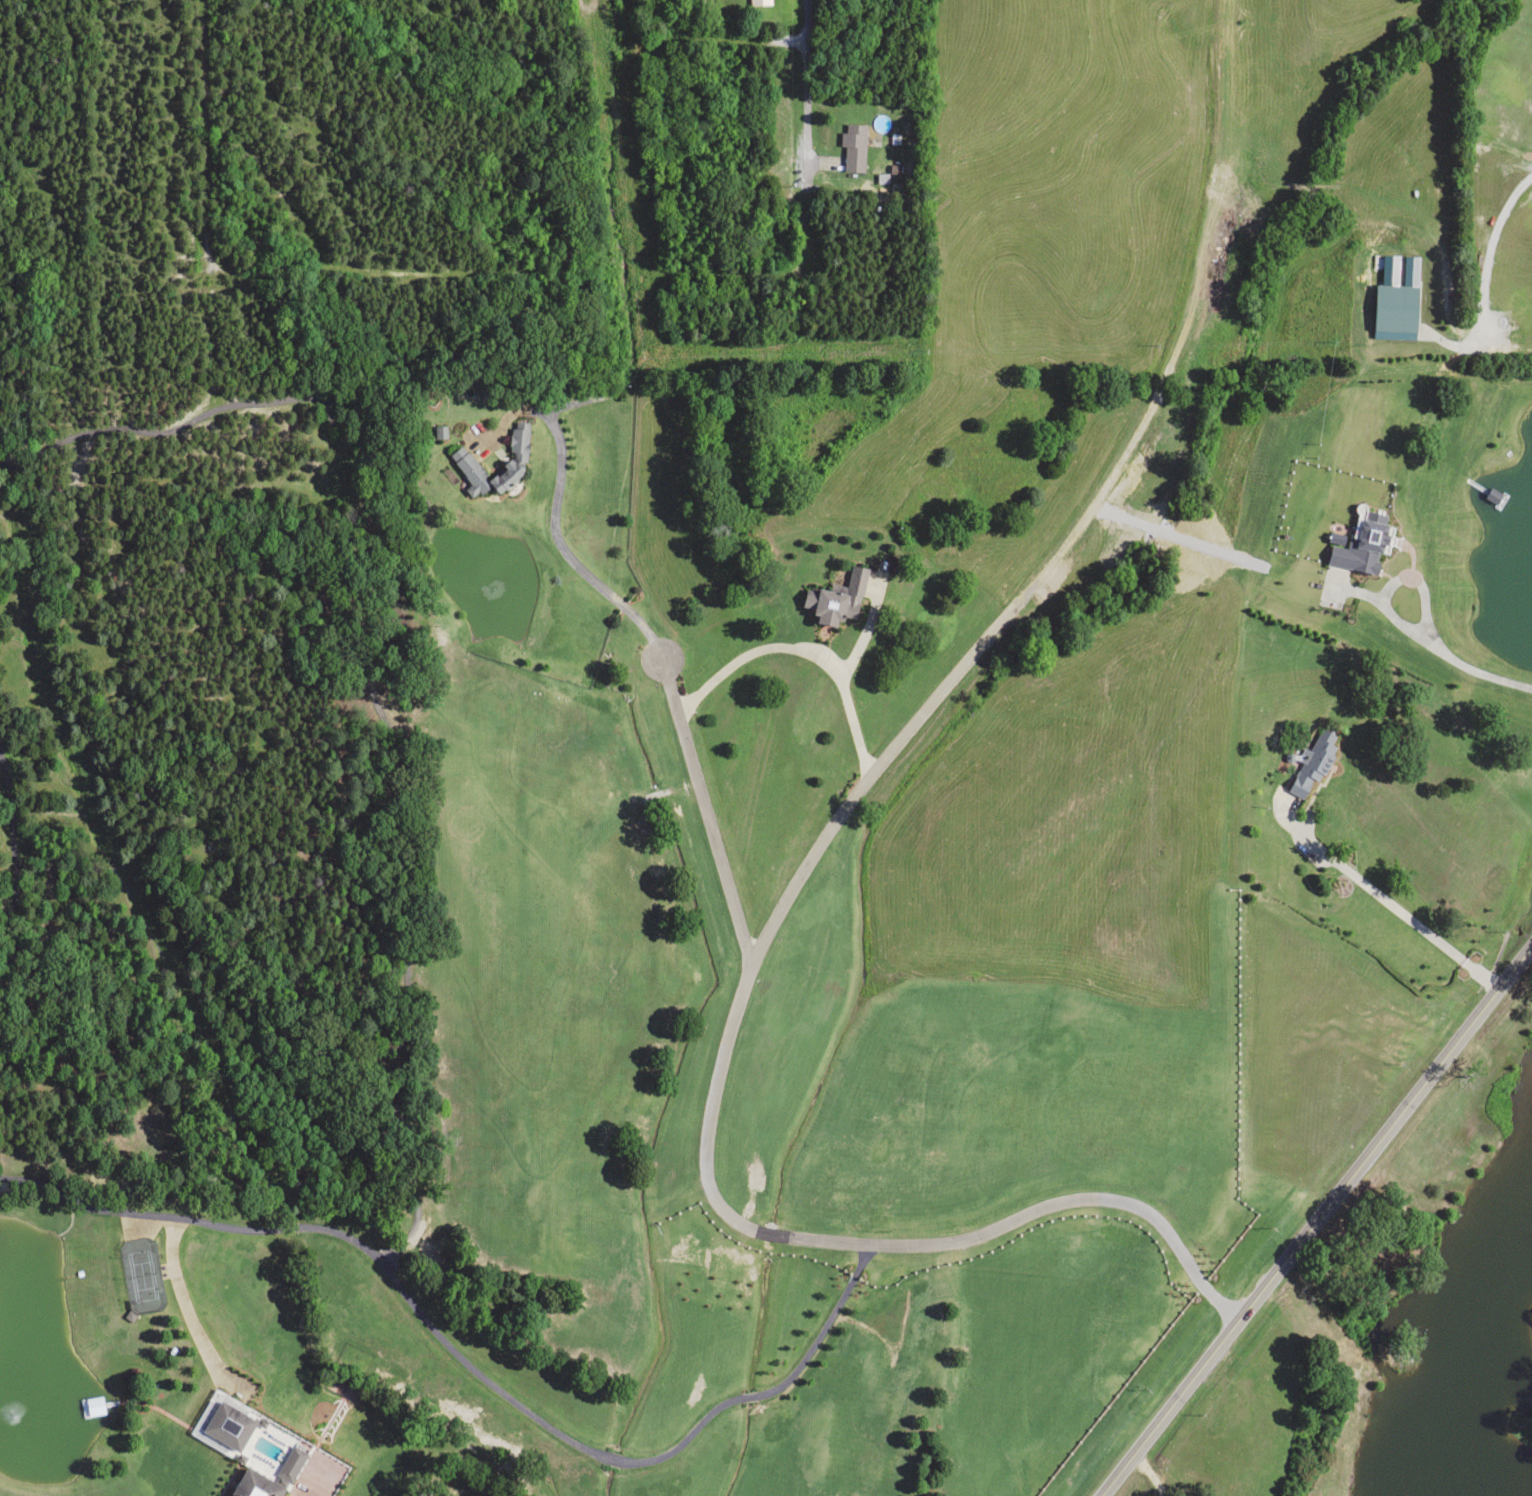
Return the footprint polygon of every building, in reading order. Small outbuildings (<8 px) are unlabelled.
[(843,172),(863,172),(864,124),(843,124),(843,172)] [(526,422),(509,422),(509,460),(526,460),(526,422)] [(495,495),(521,474),(509,459),(486,477),(460,445),(446,456),(469,485),(463,489),(471,499),(487,486),(495,495)] [(866,569),(850,566),(845,588),(830,584),(829,591),(816,588),(813,602),(802,599),(800,608),(814,611),(811,624),(836,629),(839,616),(855,620),(866,569)] [(1287,791),(1302,799),(1312,781),(1318,784),(1337,748),(1330,745),(1335,737),(1319,729),(1287,791)] [(237,1452),(257,1412),(219,1394),(209,1414),(200,1410),(191,1429),(237,1452)] [(79,1399),(81,1417),(103,1415),(100,1396),(79,1399)] [(281,1486),(241,1466),(226,1495),(277,1495),(281,1486)]
